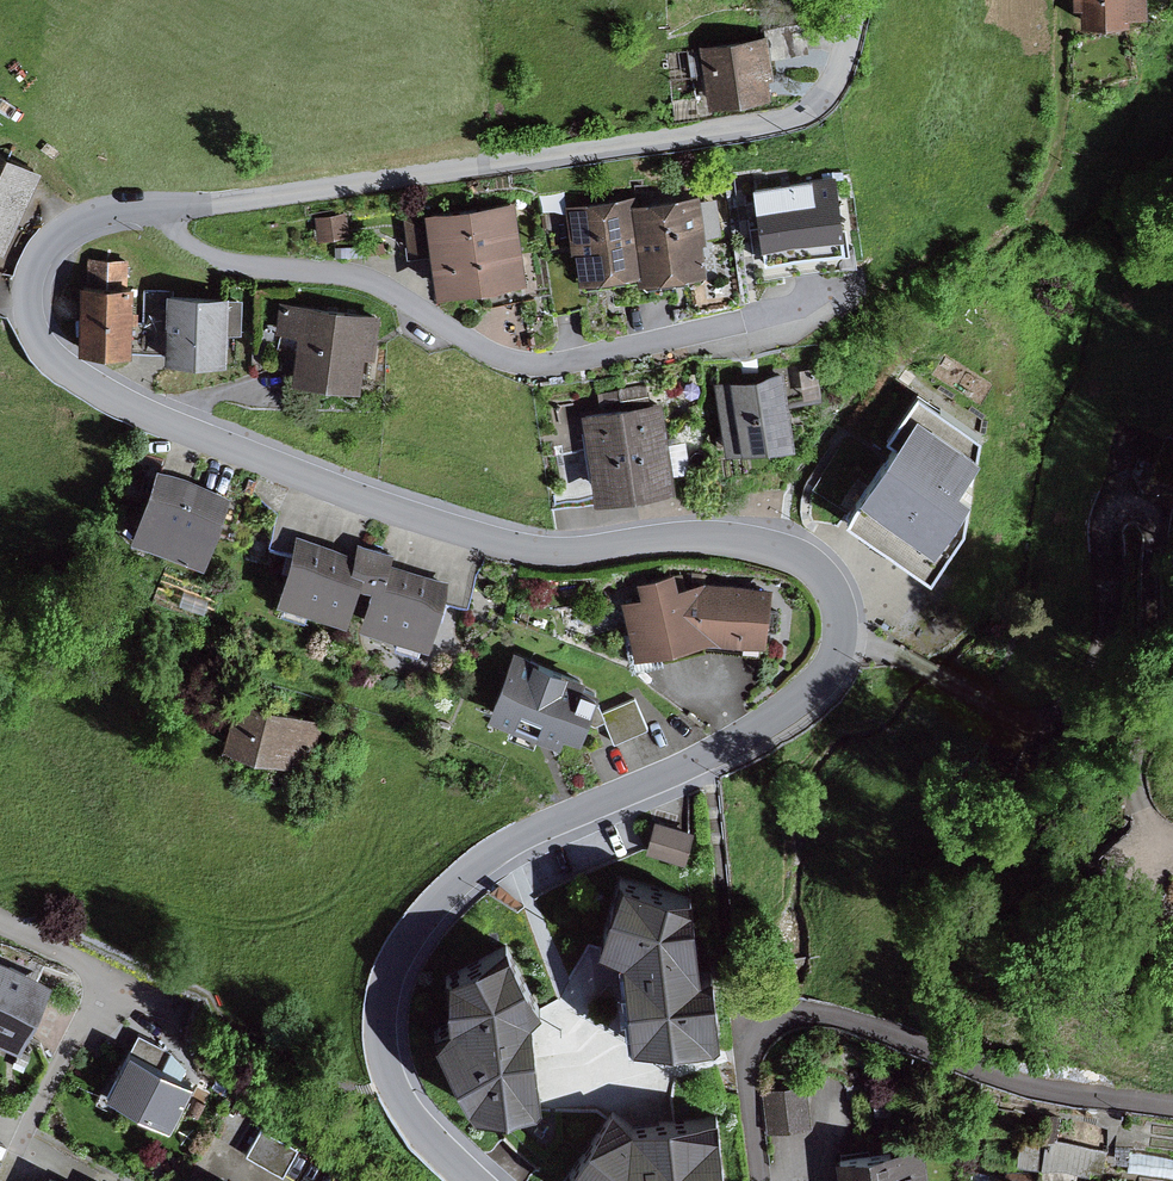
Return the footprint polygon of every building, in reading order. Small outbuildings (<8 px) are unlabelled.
[(1082,16),(1129,15),(1129,9),(1147,9),(1147,0),(1082,0),(1082,16)] [(768,30),(771,52),(809,46),(805,19),(767,25),(768,30)] [(768,30),(701,40),(709,98),(771,89),(768,71),(774,70),(771,52),(768,30)] [(0,150),(0,242),(2,243),(38,167),(0,150)] [(842,172),(752,184),(762,256),(846,245),(842,218),(849,217),(842,172)] [(700,190),(628,200),(637,264),(639,274),(707,265),(703,234),(706,234),(700,190)] [(627,193),(565,201),(571,244),(576,244),(579,272),(637,264),(628,200),(627,193)] [(472,201),(483,281),(525,276),(515,195),(472,201)] [(472,201),(426,207),(427,211),(401,215),(407,255),(429,251),(434,288),(483,281),(472,201)] [(346,212),(315,216),(318,235),(349,231),(346,212)] [(88,255),(87,277),(127,279),(128,256),(88,255)] [(87,277),(83,277),(80,342),(131,344),(134,280),(127,279),(87,277)] [(228,289),(168,287),(165,350),(225,352),(228,289)] [(378,311),(280,299),(277,328),(298,330),(293,375),(361,383),(365,350),(373,351),(378,311)] [(784,368),(716,380),(727,446),(796,434),(784,368)] [(618,390),(621,405),(650,400),(647,383),(618,388),(618,390)] [(981,426),(919,383),(886,429),(895,434),(848,507),(932,561),(965,517),(981,426)] [(601,409),(621,405),(618,390),(598,393),(601,409)] [(650,400),(621,405),(635,485),(675,478),(674,470),(690,468),(686,438),(667,441),(660,398),(650,400)] [(601,409),(581,412),(588,448),(595,492),(635,485),(621,405),(601,409)] [(193,476),(157,463),(132,527),(168,540),(193,476)] [(230,491),(193,476),(168,540),(205,555),(230,491)] [(353,549),(296,532),(279,590),(347,610),(357,576),(371,580),(361,614),(399,625),(394,642),(419,649),(423,634),(430,636),(448,578),(389,561),(393,548),(357,538),(353,549)] [(706,632),(705,576),(679,581),(674,567),(636,574),(641,588),(621,594),(635,651),(706,632)] [(705,576),(706,632),(765,642),(767,625),(776,626),(778,608),(769,607),(772,585),(705,576)] [(586,672),(513,643),(488,706),(559,734),(564,723),(581,730),(593,699),(591,698),(597,683),(584,677),(586,672)] [(320,718),(238,692),(223,739),(305,765),(320,718)] [(635,696),(604,709),(616,737),(647,724),(635,696)] [(692,831),(654,820),(646,848),(684,859),(692,831)] [(600,935),(625,941),(635,1031),(720,1021),(712,959),(700,960),(693,890),(667,876),(622,866),(600,935)] [(477,945),(448,963),(452,1010),(435,1021),(477,1099),(540,1091),(527,967),(507,936),(477,945)] [(0,956),(0,1044),(20,1053),(52,977),(0,956)] [(139,1031),(131,1046),(163,1062),(170,1047),(139,1031)] [(131,1046),(128,1045),(107,1088),(169,1119),(191,1076),(163,1062),(131,1046)] [(806,1083),(763,1087),(767,1127),(810,1123),(806,1083)] [(890,1096),(873,1097),(874,1112),(890,1111),(890,1096)] [(561,1174),(571,1180),(723,1180),(717,1112),(630,1116),(612,1105),(561,1174)] [(1070,1117),(1050,1114),(1046,1134),(1066,1137),(1070,1117)] [(263,1128),(249,1154),(283,1173),(298,1147),(263,1128)] [(1102,1168),(1106,1148),(1021,1130),(1015,1156),(1090,1172),(1091,1166),(1102,1168)] [(837,1153),(841,1180),(930,1180),(924,1140),(837,1153)] [(1130,1154),(1127,1169),(1172,1176),(1172,1160),(1130,1154)] [(999,1169),(972,1166),(971,1180),(998,1180),(999,1169)] [(1006,1166),(1006,1170),(999,1169),(998,1180),(1070,1180),(1036,1177),(1037,1170),(1006,1166)] [(49,1170),(44,1180),(70,1180),(49,1170)]
